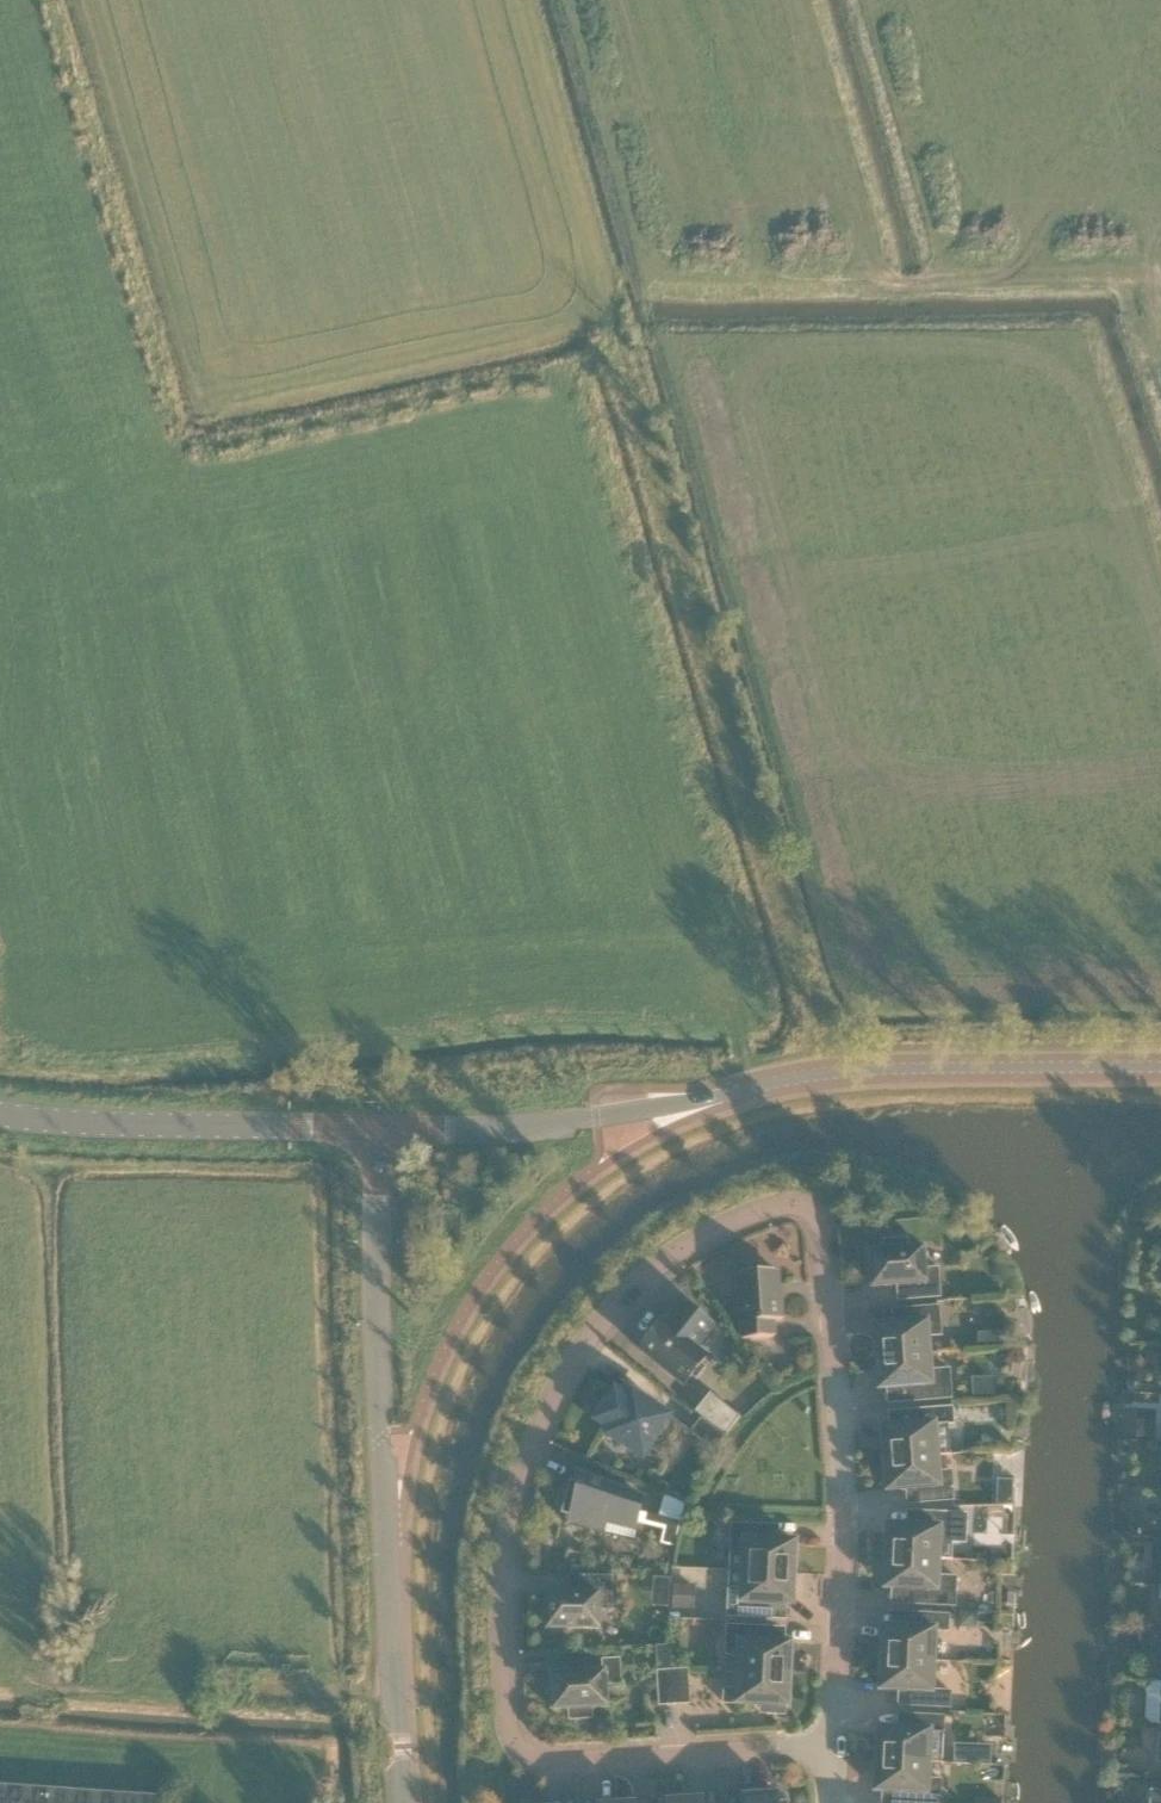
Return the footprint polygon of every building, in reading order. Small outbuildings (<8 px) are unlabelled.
[(907,1249),(907,1239),(884,1240),(885,1251),(869,1252),(872,1287),(905,1284),(906,1299),(940,1297),(938,1268),(925,1269),(923,1248),(907,1249)] [(765,1270),(765,1265),(750,1266),(750,1271),(741,1272),(744,1310),(740,1310),(743,1339),(774,1337),(773,1320),(782,1319),(780,1298),(777,1298),(775,1270),(765,1270)] [(712,1324),(685,1303),(666,1326),(662,1323),(640,1350),(684,1385),(691,1376),(696,1380),(706,1367),(701,1363),(706,1358),(693,1347),(712,1324)] [(878,1357),(929,1353),(928,1336),(941,1335),(939,1306),(903,1309),(905,1324),(875,1326),(878,1357)] [(978,1347),(1001,1345),(1000,1332),(978,1333),(978,1347)] [(929,1353),(878,1357),(880,1388),(909,1386),(911,1401),(951,1397),(949,1369),(930,1370),(929,1353)] [(629,1400),(615,1391),(614,1392),(611,1395),(606,1399),(602,1405),(599,1411),(599,1413),(598,1418),(596,1420),(611,1429),(607,1435),(637,1454),(643,1444),(663,1457),(683,1425),(633,1394),(629,1400)] [(739,1417),(710,1393),(695,1411),(724,1435),(739,1417)] [(937,1455),(950,1454),(948,1423),(953,1423),(952,1407),(911,1410),(912,1425),(883,1427),(886,1459),(937,1455)] [(724,1437),(701,1418),(691,1431),(713,1450),(724,1437)] [(937,1455),(886,1459),(888,1490),(917,1487),(918,1502),(954,1499),(951,1471),(938,1472),(937,1455)] [(675,1547),(686,1505),(664,1495),(659,1516),(637,1511),(640,1496),(580,1473),(577,1482),(569,1480),(561,1514),(569,1516),(567,1524),(570,1524),(572,1516),(630,1530),(633,1519),(664,1526),(660,1543),(675,1547)] [(982,1508),(975,1507),(974,1524),(982,1524),(982,1508)] [(887,1556),(938,1559),(951,1559),(952,1542),(965,1542),(966,1529),(967,1514),(918,1512),(918,1527),(888,1525),(887,1556)] [(730,1570),(794,1573),(795,1542),(766,1540),(767,1525),(732,1524),(730,1570)] [(938,1559),(887,1556),(885,1588),(915,1589),(914,1604),(955,1606),(956,1577),(937,1576),(938,1559)] [(794,1573),(730,1570),(727,1616),(763,1617),(763,1603),(793,1604),(794,1573)] [(615,1577),(581,1577),(581,1594),(548,1594),(548,1628),(599,1628),(599,1608),(615,1608),(615,1577)] [(696,1585),(674,1584),(673,1609),(695,1610),(696,1585)] [(1015,1594),(1001,1592),(1000,1604),(1014,1605),(1015,1594)] [(882,1658),(933,1660),(935,1630),(948,1631),(949,1615),(913,1613),(913,1628),(883,1627),(882,1658)] [(738,1672),(789,1674),(791,1643),(761,1642),(762,1627),(727,1625),(726,1654),(739,1655),(738,1672)] [(1137,1634),(1117,1633),(1116,1648),(1136,1650),(1137,1634)] [(660,1704),(674,1704),(672,1671),(671,1657),(661,1658),(662,1671),(657,1672),(660,1704)] [(932,1690),(933,1660),(882,1658),(880,1689),(910,1690),(909,1705),(950,1707),(951,1691),(932,1690)] [(621,1683),(619,1659),(603,1660),(603,1672),(551,1675),(553,1710),(569,1709),(570,1719),(592,1718),(591,1707),(607,1706),(606,1684),(621,1683)] [(672,1671),(674,1704),(690,1703),(687,1670),(672,1671)] [(789,1674),(738,1672),(737,1689),(724,1689),(723,1703),(769,1705),(768,1713),(766,1713),(766,1714),(785,1715),(786,1705),(788,1706),(789,1674)] [(1146,1695),(1145,1723),(1160,1724),(1160,1695),(1146,1695)] [(877,1759),(929,1762),(930,1732),(943,1732),(944,1716),(909,1715),(908,1729),(879,1728),(877,1759)] [(973,1748),(972,1764),(990,1765),(991,1749),(973,1748)] [(929,1762),(877,1759),(876,1791),(905,1792),(905,1802),(940,1802),(941,1780),(928,1779),(929,1762)] [(164,1796),(0,1785),(0,1802),(164,1802),(164,1796)] [(1150,1791),(1150,1802),(1160,1802),(1160,1791),(1150,1791)] [(778,1794),(743,1796),(744,1802),(786,1802),(779,1802),(778,1794)]
